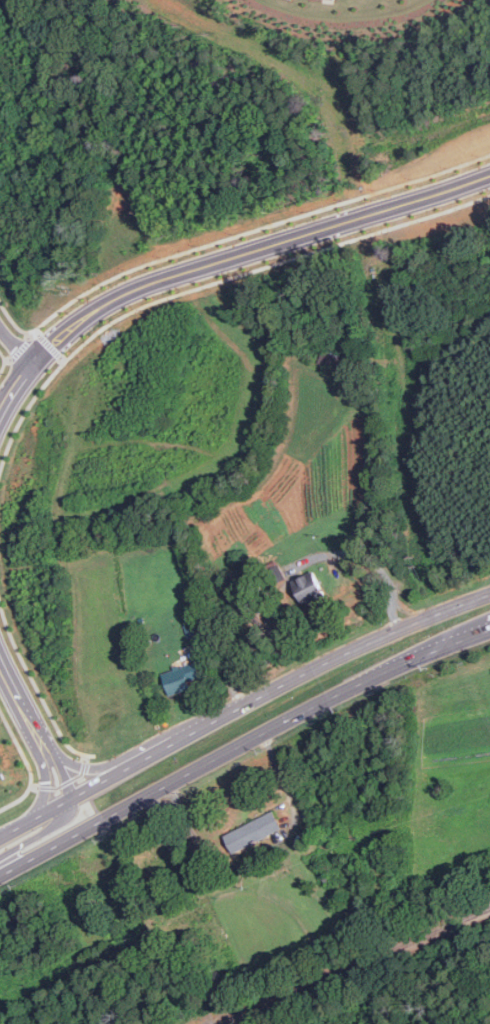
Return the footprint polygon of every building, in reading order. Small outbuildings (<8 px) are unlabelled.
[(325,598),(314,572),(292,581),(303,607),(325,598)] [(193,689),(190,681),(201,678),(197,663),(163,673),(170,696),(193,689)] [(225,834),(233,852),(283,830),(275,812),(225,834)]
